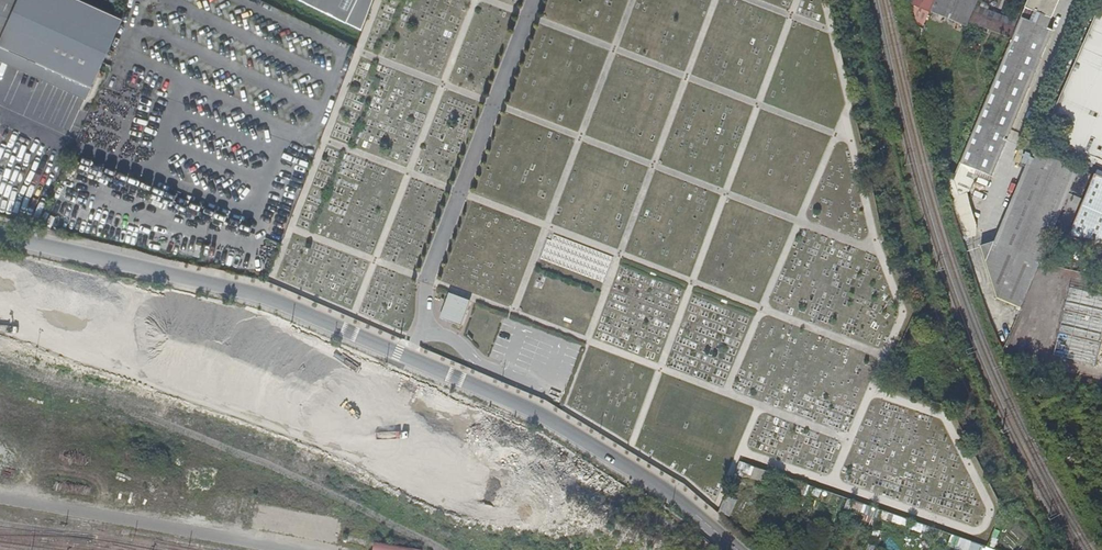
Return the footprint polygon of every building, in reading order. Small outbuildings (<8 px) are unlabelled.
[(89,93),(115,33),(42,0),(18,0),(0,39),(0,53),(89,93)] [(18,0),(0,0),(0,39),(18,0)] [(122,17),(84,0),(42,0),(115,33),(122,17)] [(362,27),(372,0),(306,0),(362,27)] [(930,0),(911,0),(911,3),(926,9),(930,0)] [(929,10),(964,25),(975,0),(933,0),(929,10)] [(1018,21),(1014,30),(1011,38),(957,166),(969,171),(983,177),(985,173),(989,175),(1051,31),(1046,29),(1058,0),(1027,0),(1018,21)] [(971,11),(1014,30),(1018,21),(975,2),(971,11)] [(1061,145),(1101,163),(1101,4),(1050,122),(1063,128),(1057,143),(1061,145)] [(1014,30),(971,11),(968,20),(1011,38),(1014,30)] [(0,53),(0,56),(87,96),(89,93),(0,53)] [(1061,145),(1059,150),(1100,168),(1101,165),(1101,163),(1061,145)] [(995,302),(1019,309),(1020,306),(1038,263),(1049,237),(1078,169),(1032,150),(993,241),(978,247),(995,302)] [(957,166),(947,189),(953,213),(962,241),(975,237),(959,189),(962,188),(969,171),(957,166)] [(1078,169),(1049,237),(1059,241),(1062,234),(1101,251),(1101,177),(1093,174),(1082,200),(1079,198),(1089,173),(1078,169)] [(1094,364),(1101,332),(1101,294),(1069,286),(1053,355),(1094,364)] [(449,320),(460,324),(469,301),(449,294),(446,302),(454,305),(449,320)] [(454,305),(446,302),(441,317),(449,320),(454,305)] [(769,483),(772,474),(760,470),(757,478),(769,483)] [(799,493),(809,497),(812,488),(802,484),(799,493)] [(824,500),(826,493),(814,488),(812,493),(816,494),(815,497),(824,500)] [(844,506),(846,499),(835,496),(833,502),(844,506)] [(727,497),(721,512),(730,515),(736,500),(727,497)] [(1008,522),(1012,512),(1001,507),(997,518),(1008,522)] [(878,518),(901,525),(903,519),(880,511),(878,518)] [(1008,522),(997,518),(995,524),(1005,529),(1008,522)] [(922,542),(924,536),(915,532),(912,538),(922,542)] [(373,540),(371,549),(421,549),(422,549),(373,540)]
